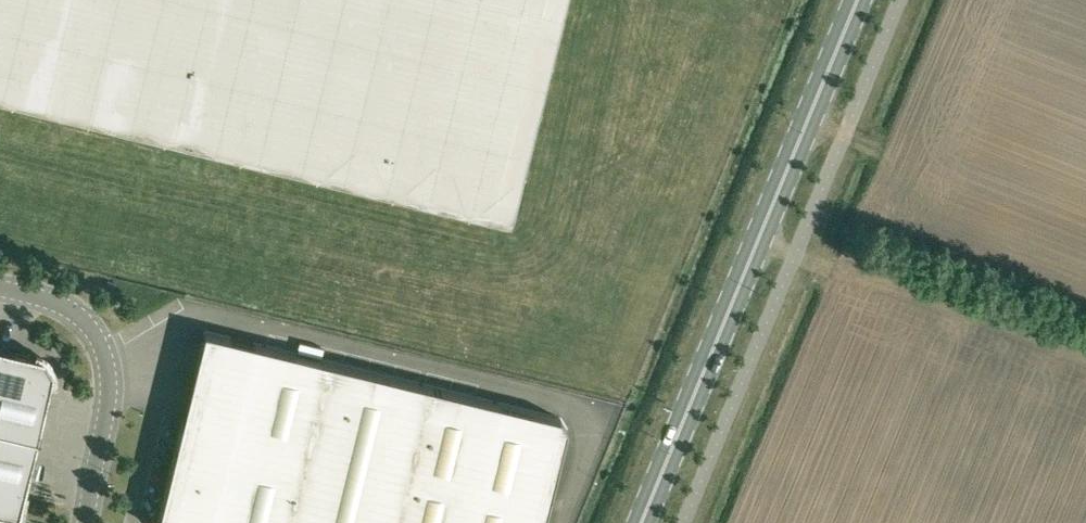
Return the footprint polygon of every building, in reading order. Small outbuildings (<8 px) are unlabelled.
[(510,217),(562,0),(0,0),(0,92),(510,217)] [(204,330),(157,522),(543,522),(566,426),(560,416),(204,330)] [(0,368),(0,430),(36,438),(53,371),(42,369),(45,359),(4,349),(0,368)] [(21,521),(27,497),(23,496),(36,438),(0,430),(0,516),(21,521)]
